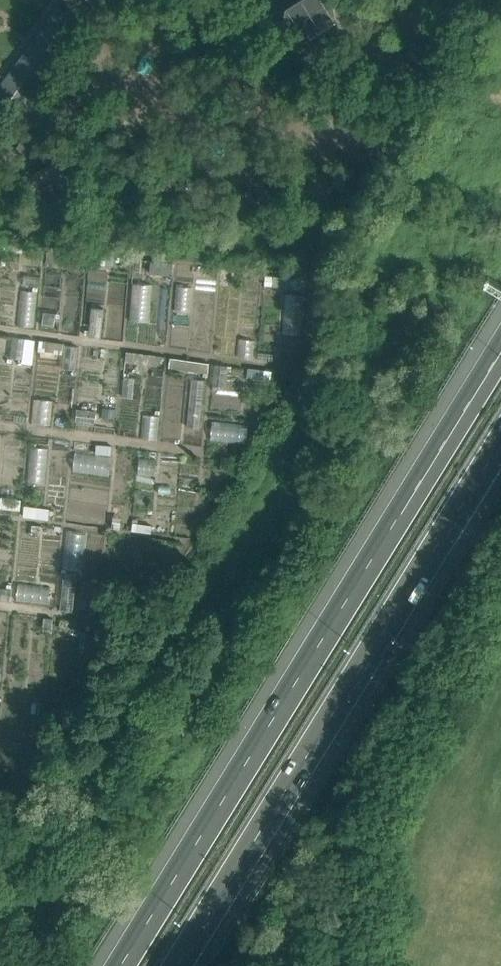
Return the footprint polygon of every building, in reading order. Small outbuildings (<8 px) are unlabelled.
[(308,42),(333,23),(316,0),(310,0),(288,16),(308,42)] [(0,85),(0,101),(19,115),(85,24),(59,5),(0,85)]
